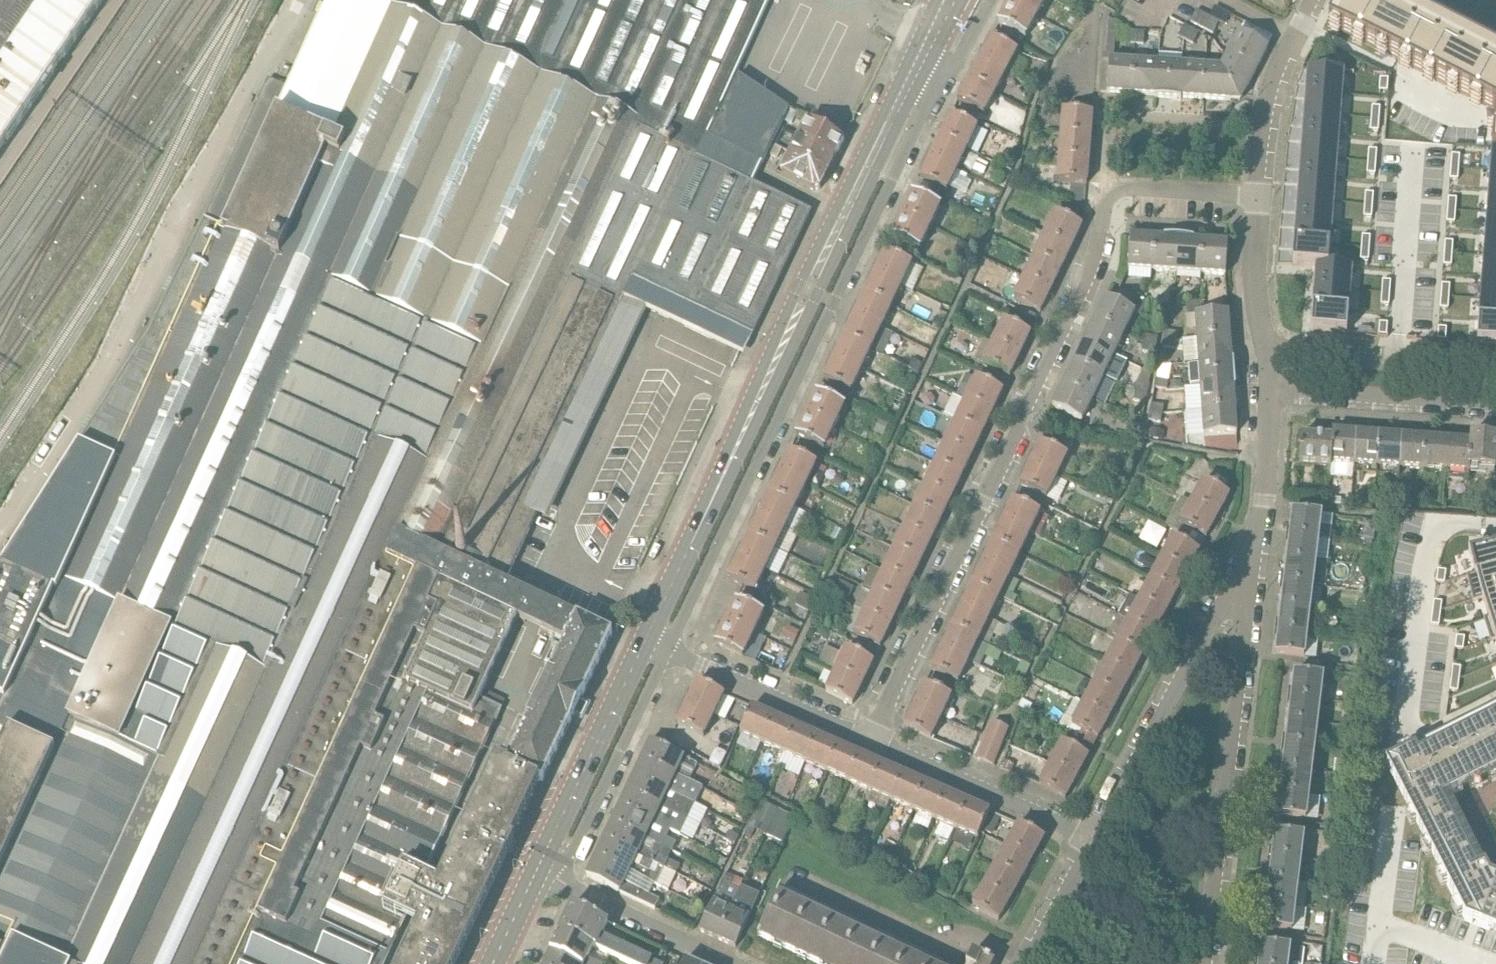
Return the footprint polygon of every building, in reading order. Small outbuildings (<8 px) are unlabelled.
[(508,854),(509,855),(515,841),(512,840),(540,781),(543,782),(575,714),(582,718),(588,706),(581,702),(612,635),(505,583),(536,516),(522,510),(633,279),(753,336),(812,212),(752,184),(698,158),(708,137),(769,2),(765,0),(394,0),(391,7),(376,0),(330,0),(258,157),(246,151),(213,224),(205,220),(149,334),(69,461),(2,565),(0,568),(0,963),(385,963),(404,921),(417,928),(400,963),(456,963),(508,854)] [(106,0),(73,0),(67,10),(58,4),(60,0),(0,0),(0,70),(20,40),(29,46),(34,39),(43,45),(0,109),(0,157),(106,0)] [(1038,19),(1048,0),(1011,0),(1009,4),(1038,19)] [(1062,2),(1055,0),(1049,0),(1046,14),(1059,17),(1062,2)] [(1329,26),(1495,111),(1491,149),(1495,150),(1495,54),(1391,0),(1342,0),(1329,26)] [(998,25),(1027,40),(1038,19),(1009,4),(998,25)] [(1191,23),(1213,34),(1219,23),(1196,11),(1191,23)] [(1107,50),(1116,50),(1117,18),(1109,18),(1107,50)] [(1178,37),(1186,41),(1192,30),(1184,26),(1178,37)] [(1186,41),(1193,45),(1199,34),(1192,30),(1186,41)] [(1127,44),(1135,45),(1136,32),(1128,32),(1127,44)] [(1135,45),(1144,46),(1145,33),(1136,32),(1135,45)] [(1228,55),(1257,70),(1268,48),(1239,33),(1228,55)] [(980,60),(1007,74),(1019,53),(991,39),(980,60)] [(1221,68),(1235,93),(1238,91),(1245,94),(1257,70),(1228,55),(1221,68)] [(969,80),(996,95),(1007,74),(980,60),(969,80)] [(1107,93),(1131,95),(1134,62),(1109,61),(1107,93)] [(1131,95),(1154,97),(1157,64),(1134,62),(1131,95)] [(1182,101),(1182,98),(1183,66),(1157,64),(1154,97),(1154,99),(1182,101)] [(1182,98),(1206,100),(1208,67),(1183,66),(1182,98)] [(1231,94),(1235,93),(1221,68),(1208,67),(1206,100),(1231,102),(1231,94)] [(1308,92),(1342,95),(1344,74),(1310,71),(1308,92)] [(752,184),(763,165),(789,110),(739,76),(709,138),(708,137),(698,158),(752,184)] [(1382,77),(1381,89),(1388,89),(1389,78),(1382,77)] [(958,101),(985,116),(996,95),(969,80),(958,101)] [(1342,95),(1308,92),(1307,113),(1340,116),(1342,95)] [(1374,106),(1373,118),(1380,118),(1381,107),(1374,106)] [(1091,139),(1091,136),(1093,115),(1062,112),(1060,136),(1091,139)] [(1340,116),(1307,113),(1305,135),(1339,137),(1340,116)] [(941,137),(968,150),(979,129),(951,116),(941,137)] [(1380,118),(1373,118),(1372,129),(1379,130),(1380,118)] [(799,138),(790,158),(782,176),(813,192),(820,190),(826,177),(836,158),(844,142),(842,138),(807,120),(799,138)] [(1339,137),(1305,135),(1303,156),(1337,158),(1339,137)] [(1058,161),(1089,164),(1091,139),(1060,136),(1058,161)] [(930,158),(958,172),(968,150),(941,137),(930,158)] [(771,156),(777,159),(782,149),(776,146),(771,156)] [(1371,149),(1370,161),(1377,161),(1378,150),(1371,149)] [(1452,155),(1451,167),(1459,167),(1460,156),(1452,155)] [(1337,158),(1303,156),(1302,177),(1335,180),(1337,158)] [(1056,183),(1087,185),(1089,164),(1058,161),(1056,183)] [(1377,161),(1370,161),(1369,172),(1376,173),(1377,161)] [(1459,167),(1451,167),(1451,178),(1458,178),(1459,167)] [(1335,180),(1302,177),(1300,198),(1334,201),(1335,180)] [(1367,191),(1366,203),(1374,203),(1375,192),(1367,191)] [(1488,192),(1486,213),(1495,213),(1495,192),(1488,192)] [(903,216),(932,230),(942,208),(913,194),(903,216)] [(1334,201),(1300,198),(1298,219),(1332,222),(1334,201)] [(1449,198),(1448,209),(1455,210),(1456,198),(1449,198)] [(1072,250),(1078,237),(1084,224),(1085,208),(1068,203),(1067,220),(1054,214),(1043,237),(1072,250)] [(1374,203),(1366,203),(1365,214),(1373,215),(1374,203)] [(1455,210),(1448,209),(1447,221),(1455,221),(1455,210)] [(1486,213),(1485,234),(1495,235),(1495,213),(1486,213)] [(892,238),(921,252),(932,230),(903,216),(892,238)] [(1332,222),(1298,219),(1297,240),(1330,243),(1332,222)] [(1364,234),(1363,245),(1371,246),(1372,234),(1364,234)] [(1485,234),(1483,255),(1495,256),(1495,235),(1485,234)] [(1061,271),(1066,261),(1072,250),(1043,237),(1033,258),(1061,271)] [(1128,269),(1152,271),(1155,238),(1130,237),(1128,269)] [(1152,271),(1177,273),(1180,238),(1164,237),(1164,239),(1155,238),(1152,271)] [(1177,273),(1203,275),(1206,242),(1194,241),(1194,239),(1180,238),(1177,273)] [(1446,239),(1445,251),(1452,251),(1453,240),(1446,239)] [(1330,243),(1297,240),(1295,262),(1318,263),(1329,264),(1330,243)] [(1203,275),(1225,276),(1226,276),(1228,243),(1206,242),(1203,275)] [(1371,246),(1363,245),(1362,257),(1370,257),(1371,246)] [(1452,251),(1445,251),(1444,262),(1451,263),(1452,251)] [(903,287),(913,266),(885,252),(875,273),(903,287)] [(1483,255),(1481,276),(1495,277),(1495,256),(1483,255)] [(1051,293),(1057,280),(1061,271),(1033,258),(1023,279),(1051,293)] [(1316,285),(1349,287),(1351,266),(1329,264),(1318,263),(1316,285)] [(903,287),(875,273),(865,295),(893,308),(903,287)] [(1481,276),(1480,297),(1495,299),(1495,277),(1481,276)] [(1384,278),(1383,289),(1390,290),(1391,278),(1384,278)] [(1041,313),(1046,304),(1051,293),(1023,279),(1013,299),(1041,313)] [(1442,282),(1441,293),(1449,294),(1449,282),(1442,282)] [(1349,287),(1316,285),(1315,306),(1348,308),(1349,287)] [(1390,290),(1383,289),(1382,301),(1389,301),(1390,290)] [(1449,294),(1441,293),(1440,305),(1448,305),(1449,294)] [(865,295),(854,316),(882,330),(893,308),(865,295)] [(1127,308),(1135,312),(1141,300),(1133,297),(1127,308)] [(1480,297),(1478,319),(1495,320),(1495,299),(1480,297)] [(1093,324),(1123,338),(1135,312),(1127,308),(1106,298),(1093,324)] [(1141,300),(1135,312),(1143,316),(1148,304),(1141,300)] [(1196,315),(1195,302),(1187,303),(1187,316),(1196,315)] [(1196,315),(1205,315),(1204,302),(1195,302),(1196,315)] [(1348,308),(1315,306),(1313,327),(1346,329),(1348,308)] [(1197,340),(1230,338),(1229,313),(1205,315),(1196,315),(1197,340)] [(854,316),(848,330),(844,338),(872,351),(882,330),(854,316)] [(1478,319),(1476,340),(1495,341),(1495,320),(1478,319)] [(1381,320),(1380,332),(1387,332),(1388,321),(1381,320)] [(1021,356),(1026,344),(1031,335),(1003,321),(992,343),(1021,356)] [(1082,347),(1112,361),(1123,338),(1093,324),(1082,347)] [(1439,325),(1438,336),(1446,337),(1447,325),(1439,325)] [(1164,339),(1176,341),(1178,333),(1165,331),(1164,339)] [(1144,344),(1156,346),(1158,338),(1145,335),(1144,344)] [(844,338),(841,344),(835,357),(863,371),(872,351),(844,338)] [(1199,362),(1232,360),(1230,338),(1197,340),(1199,362)] [(1162,347),(1175,350),(1176,341),(1164,339),(1162,347)] [(1010,378),(1015,368),(1021,356),(992,343),(982,364),(1001,373),(998,380),(1007,384),(1010,378)] [(1142,352),(1155,354),(1156,346),(1144,344),(1142,352)] [(1072,368),(1102,382),(1112,361),(1082,347),(1072,368)] [(835,357),(827,372),(824,379),(852,393),(863,371),(835,357)] [(1201,388),(1234,387),(1236,387),(1234,360),(1232,360),(1199,362),(1201,388)] [(1062,388),(1092,402),(1102,382),(1072,368),(1062,388)] [(993,413),(999,402),(1003,393),(1003,392),(1007,384),(998,380),(994,388),(966,375),(956,395),(965,400),(993,413)] [(1154,388),(1167,391),(1169,382),(1156,380),(1154,388)] [(1135,393),(1147,395),(1149,387),(1136,384),(1135,393)] [(1203,416),(1236,414),(1234,387),(1201,388),(1203,416)] [(1062,388),(1053,408),(1082,422),(1092,402),(1062,388)] [(1133,401),(1146,403),(1147,395),(1135,393),(1133,401)] [(808,414),(836,428),(846,408),(817,394),(808,414)] [(983,435),(987,426),(993,413),(965,400),(955,421),(983,435)] [(1150,413),(1162,415),(1164,407),(1151,404),(1150,413)] [(1148,421),(1161,423),(1162,415),(1150,413),(1148,421)] [(796,437),(825,451),(836,428),(808,414),(796,437)] [(1204,437),(1233,435),(1237,435),(1236,414),(1203,416),(1204,437)] [(1128,426),(1141,428),(1142,420),(1130,417),(1128,426)] [(973,456),(979,444),(983,435),(955,421),(945,443),(973,456)] [(1332,464),(1355,466),(1357,434),(1333,432),(1333,439),(1332,464)] [(1355,466),(1377,467),(1379,436),(1357,434),(1355,466)] [(1030,465),(1059,478),(1059,477),(1077,484),(1080,478),(1063,470),(1069,458),(1073,459),(1082,436),(1076,435),(1069,457),(1041,444),(1030,465)] [(1470,468),(1495,470),(1495,459),(1495,437),(1485,436),(1471,435),(1470,442),(1471,442),(1470,468)] [(1377,467),(1400,469),(1402,437),(1379,436),(1377,467)] [(1300,464),(1315,465),(1317,438),(1301,437),(1300,464)] [(1400,469),(1422,471),(1425,439),(1402,437),(1400,469)] [(1332,466),(1332,464),(1333,439),(1317,438),(1315,465),(1332,466)] [(1422,471),(1445,472),(1447,440),(1425,439),(1422,471)] [(1470,474),(1470,468),(1471,442),(1470,442),(1447,440),(1445,472),(1446,472),(1470,474)] [(963,476),(967,468),(973,456),(945,443),(935,463),(963,476)] [(808,485),(818,465),(790,451),(780,472),(808,485)] [(952,499),(958,487),(963,476),(935,463),(924,485),(952,499)] [(1020,486),(1021,486),(1049,499),(1059,478),(1030,465),(1020,486)] [(808,485),(780,472),(769,494),(797,508),(808,485)] [(1218,518),(1224,507),(1229,496),(1203,481),(1191,503),(1218,518)] [(941,521),(946,511),(952,499),(924,485),(914,507),(941,521)] [(769,494),(766,501),(758,516),(787,530),(797,508),(769,494)] [(1031,535),(1041,515),(1017,502),(1013,500),(1003,521),(1031,535)] [(1206,539),(1214,525),(1218,518),(1191,503),(1180,524),(1192,531),(1206,539)] [(932,541),(938,530),(941,521),(914,507),(904,527),(932,541)] [(1291,537),(1320,540),(1322,515),(1293,512),(1291,537)] [(758,516),(752,529),(749,536),(777,549),(787,530),(758,516)] [(993,542),(1021,555),(1031,535),(1003,521),(993,542)] [(921,564),(926,554),(932,541),(904,527),(893,551),(921,564)] [(749,536),(738,558),(766,572),(777,549),(749,536)] [(1188,573),(1193,563),(1200,552),(1173,537),(1161,559),(1188,573)] [(1288,559),(1317,562),(1320,540),(1291,537),(1288,559)] [(1424,542),(1400,539),(1390,639),(1415,642),(1424,542)] [(983,563),(1011,577),(1021,555),(993,542),(983,563)] [(1469,555),(1470,556),(1475,577),(1495,571),(1495,548),(1488,550),(1488,549),(1483,550),(1483,551),(1469,555)] [(911,585),(917,572),(921,564),(893,551),(883,572),(911,585)] [(738,558),(731,572),(728,579),(756,593),(766,572),(738,558)] [(1176,596),(1182,584),(1188,573),(1161,559),(1149,581),(1176,596)] [(1285,584),(1314,587),(1317,562),(1288,559),(1285,584)] [(973,585),(1001,598),(1011,577),(983,563),(973,585)] [(1438,571),(1437,583),(1445,584),(1446,573),(1439,571),(1438,571)] [(1475,577),(1475,578),(1477,577),(1482,599),(1495,595),(1495,571),(1475,577)] [(901,606),(906,596),(911,585),(883,572),(873,592),(901,606)] [(1165,616),(1171,604),(1176,596),(1149,581),(1138,602),(1165,616)] [(1282,607),(1311,610),(1314,587),(1285,584),(1282,607)] [(962,607),(999,625),(1010,603),(1001,599),(1001,598),(973,585),(962,607)] [(900,617),(897,615),(901,606),(873,592),(863,614),(895,629),(901,616),(900,616),(900,617)] [(1482,599),(1489,620),(1495,618),(1495,595),(1482,599)] [(726,622),(754,636),(764,615),(737,601),(726,622)] [(1154,636),(1160,626),(1165,616),(1138,602),(1127,622),(1154,636)] [(1434,602),(1433,614),(1441,615),(1441,613),(1442,604),(1434,602)] [(952,627),(980,641),(989,645),(999,625),(962,607),(952,627)] [(1279,630),(1308,633),(1311,610),(1282,607),(1279,630)] [(880,649),(885,638),(889,640),(890,641),(895,629),(863,614),(853,635),(859,638),(856,644),(877,654),(880,649)] [(1433,614),(1431,626),(1439,627),(1441,615),(1433,614)] [(715,645),(743,658),(754,636),(726,622),(715,645)] [(1142,659),(1149,645),(1154,636),(1127,622),(1115,644),(1142,659)] [(942,649),(970,663),(980,641),(952,627),(942,649)] [(1277,655),(1306,658),(1308,633),(1279,630),(1277,655)] [(1457,638),(1455,650),(1463,651),(1465,639),(1457,638)] [(863,685),(869,672),(874,662),(873,662),(877,654),(856,644),(852,652),(847,649),(836,672),(863,685)] [(1132,678),(1137,667),(1142,659),(1115,644),(1104,664),(1132,678)] [(931,670),(960,684),(970,663),(942,649),(931,670)] [(1120,699),(1127,687),(1132,678),(1104,664),(1093,684),(1120,699)] [(1453,667),(1452,679),(1459,680),(1461,668),(1453,667)] [(853,705),(857,696),(863,685),(836,672),(826,693),(853,705)] [(1292,699),(1321,702),(1324,677),(1295,673),(1292,699)] [(915,706),(942,719),(955,691),(929,678),(926,685),(925,685),(915,706)] [(1452,679),(1450,691),(1458,692),(1459,680),(1452,679)] [(687,703),(714,716),(725,694),(697,682),(687,703)] [(1110,719),(1115,709),(1120,699),(1093,684),(1082,704),(1110,719)] [(1289,722),(1318,726),(1321,702),(1292,699),(1289,722)] [(687,703),(677,724),(704,737),(714,716),(687,703)] [(1098,740),(1104,729),(1110,719),(1082,704),(1071,725),(1082,731),(1098,740)] [(904,727),(932,740),(942,719),(915,706),(904,727)] [(740,736),(762,746),(775,717),(752,707),(740,736)] [(762,746),(783,755),(795,726),(775,717),(762,746)] [(979,759),(994,765),(1009,728),(994,722),(979,759)] [(1287,746),(1316,750),(1318,726),(1289,722),(1287,746)] [(783,755),(804,764),(817,735),(795,726),(783,755)] [(1098,740),(1082,731),(1073,748),(1089,757),(1098,740)] [(804,764),(826,774),(839,745),(817,735),(804,764)] [(642,760),(703,790),(713,796),(717,789),(700,780),(706,769),(651,741),(642,760)] [(1077,780),(1084,767),(1089,757),(1073,748),(1063,743),(1051,765),(1077,780)] [(1431,782),(1431,783),(1436,780),(1446,799),(1446,800),(1448,799),(1486,779),(1495,774),(1495,743),(1494,744),(1493,745),(1492,745),(1483,750),(1475,754),(1474,755),(1473,755),(1455,764),(1454,765),(1445,769),(1436,774),(1436,772),(1433,774),(1434,775),(1436,780),(1431,782)] [(826,774),(849,784),(862,755),(839,745),(826,774)] [(1284,768),(1313,772),(1316,750),(1287,746),(1284,768)] [(849,784),(869,793),(882,764),(862,755),(849,784)] [(700,796),(703,790),(642,760),(634,776),(684,799),(704,809),(709,800),(700,796)] [(869,793),(891,802),(904,774),(882,764),(869,793)] [(1066,800),(1072,790),(1077,780),(1051,765),(1040,786),(1066,800)] [(1281,792),(1310,795),(1313,772),(1284,768),(1281,792)] [(891,802),(911,811),(924,783),(904,774),(891,802)] [(627,791),(661,808),(688,820),(692,811),(680,806),(684,799),(634,776),(627,791)] [(911,811),(933,821),(946,792),(924,783),(911,811)] [(619,808),(654,824),(680,836),(685,827),(659,814),(661,808),(627,791),(619,808)] [(933,821),(956,831),(968,802),(946,792),(933,821)] [(1278,816),(1307,820),(1310,795),(1281,792),(1278,816)] [(956,831),(977,840),(990,812),(968,802),(956,831)] [(754,820),(770,828),(778,810),(762,803),(754,820)] [(612,824),(646,840),(672,853),(677,843),(650,831),(654,824),(619,808),(612,824)] [(770,828),(767,835),(783,843),(790,829),(795,818),(778,810),(770,828)] [(604,840),(663,868),(673,873),(677,863),(643,847),(646,840),(612,824),(604,840)] [(1035,857),(1039,849),(1045,839),(1018,824),(1008,843),(1035,857)] [(1273,858),(1302,862),(1305,836),(1276,833),(1273,858)] [(596,856),(639,877),(657,886),(656,887),(672,894),(677,885),(659,876),(663,868),(604,840),(596,856)] [(1023,878),(1027,870),(1035,857),(1008,843),(997,864),(1023,878)] [(655,910),(660,900),(643,890),(635,887),(639,877),(596,856),(586,877),(655,910)] [(1270,881),(1299,884),(1302,862),(1273,858),(1270,881)] [(1011,899),(1017,890),(1023,878),(997,864),(985,885),(1011,899)] [(699,931),(717,940),(732,907),(740,891),(733,887),(734,884),(724,879),(699,931)] [(1268,903),(1296,907),(1299,884),(1270,881),(1268,903)] [(999,922),(1004,912),(1011,899),(985,885),(973,908),(999,922)] [(759,938),(783,949),(806,901),(781,890),(759,938)] [(1481,928),(1482,928),(1491,932),(1495,934),(1495,890),(1481,928)] [(717,940),(735,948),(750,916),(759,897),(745,891),(744,893),(740,891),(732,907),(717,940)] [(806,901),(783,949),(807,961),(830,913),(806,901)] [(1266,915),(1265,928),(1293,932),(1296,907),(1268,903),(1267,907),(1267,911),(1266,915)] [(601,937),(608,923),(572,906),(560,931),(594,949),(610,957),(626,963),(656,963),(601,937)] [(807,961),(814,963),(836,963),(854,924),(830,913),(807,961)] [(836,963),(866,963),(879,936),(854,924),(836,963)] [(579,963),(599,963),(590,959),(594,949),(560,931),(551,950),(579,963)] [(903,948),(879,936),(866,963),(895,963),(903,948)] [(1305,949),(1292,948),(1263,944),(1261,957),(1261,961),(1260,963),(1303,963),(1305,949)] [(649,956),(661,961),(664,954),(652,948),(649,956)] [(895,963),(925,963),(928,959),(903,948),(895,963)] [(551,950),(544,963),(579,963),(551,950)]
